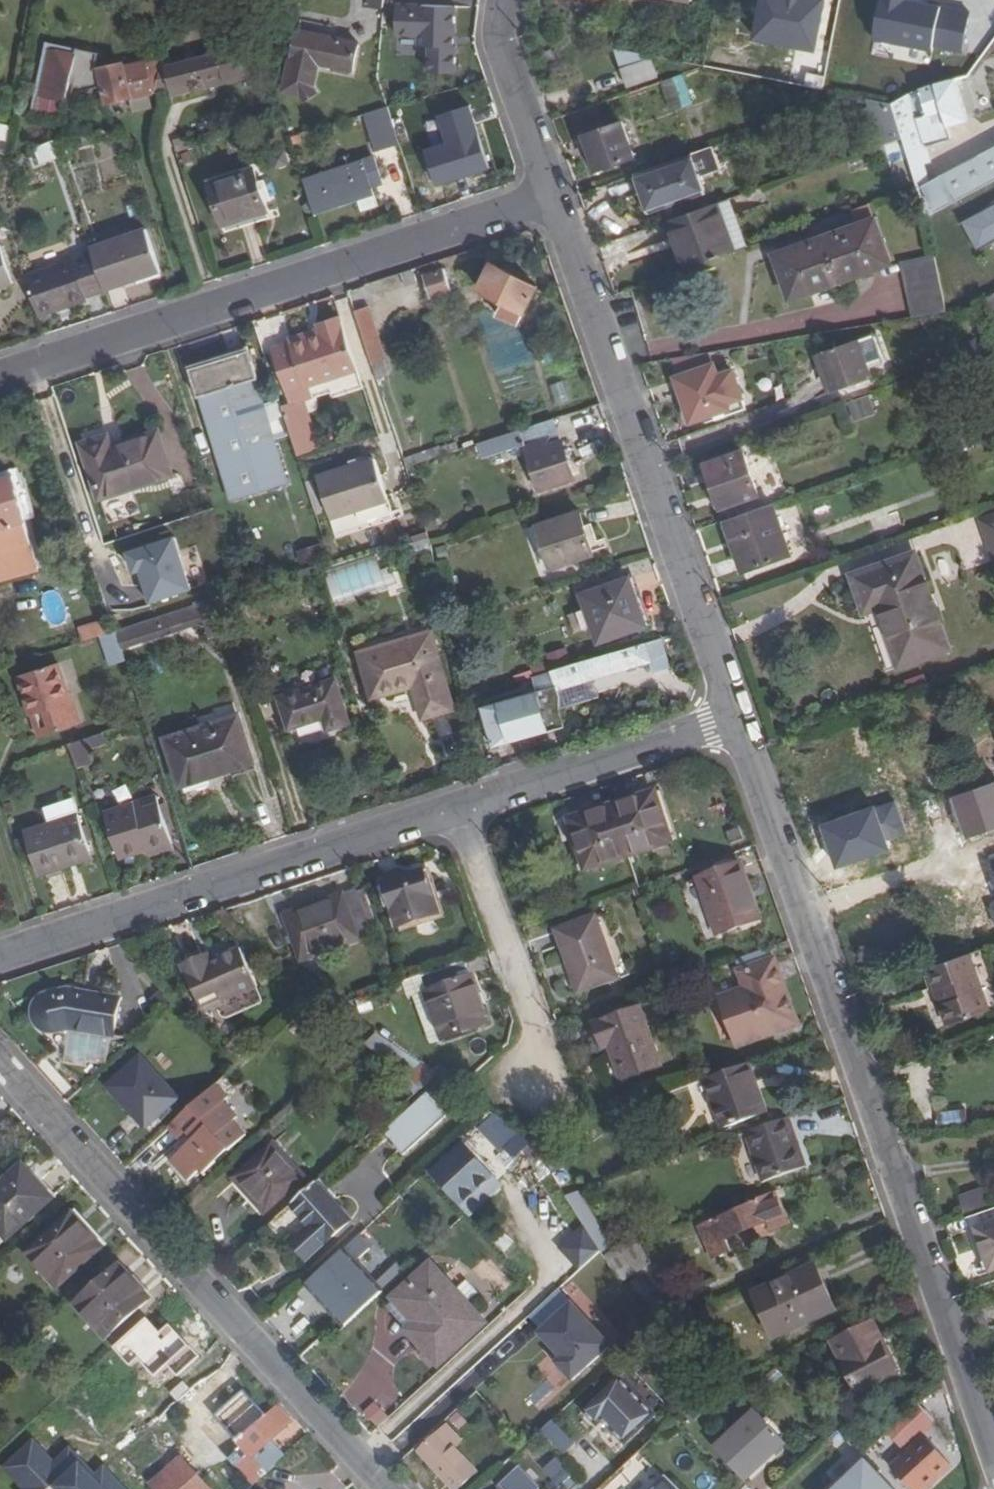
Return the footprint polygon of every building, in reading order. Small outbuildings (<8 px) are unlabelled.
[(423,52),(458,53),(461,0),(426,0),(423,52)] [(756,39),(815,51),(825,0),(763,0),(756,39)] [(956,82),(969,79),(993,44),(993,0),(981,0),(957,34),(946,0),(912,0),(912,1),(892,6),(905,46),(920,92),(956,82)] [(318,65),(351,72),(356,47),(298,34),(293,56),(291,58),(283,91),(300,95),(304,101),(316,94),(312,87),(318,65)] [(920,92),(905,46),(892,51),(907,97),(911,95),(920,92)] [(107,108),(153,96),(156,83),(158,76),(161,61),(121,72),(120,68),(98,73),(100,77),(93,76),(97,58),(75,53),(74,57),(48,52),(39,98),(43,102),(66,106),(70,86),(96,93),(103,91),(107,108)] [(249,53),(229,59),(233,73),(253,67),(249,53)] [(158,76),(156,83),(169,81),(174,99),(196,92),(198,94),(204,93),(206,89),(204,81),(219,77),(212,56),(166,70),(167,74),(158,76)] [(624,70),(595,80),(601,97),(630,87),(624,70)] [(669,80),(655,85),(665,113),(679,108),(669,80)] [(956,82),(920,92),(928,116),(928,117),(942,113),(947,128),(968,121),(956,82)] [(928,116),(920,92),(911,95),(918,119),(928,116)] [(918,188),(920,192),(926,188),(939,213),(993,184),(993,152),(937,183),(930,187),(923,164),(931,161),(918,119),(911,95),(907,97),(892,105),(903,139),(918,188)] [(43,102),(39,98),(35,119),(62,124),(66,106),(43,102)] [(395,129),(388,109),(372,114),(384,150),(400,145),(399,143),(395,129)] [(439,145),(450,141),(439,114),(428,118),(439,145)] [(586,135),(599,171),(638,158),(625,122),(586,135)] [(0,127),(0,158),(6,160),(11,135),(12,129),(0,127)] [(402,127),(395,129),(399,143),(406,141),(402,127)] [(599,171),(586,135),(579,137),(591,174),(599,171)] [(478,139),(427,155),(438,189),(490,172),(478,139)] [(41,164),(61,157),(56,143),(36,151),(41,164)] [(694,154),(702,176),(719,170),(711,148),(694,154)] [(670,208),(681,204),(708,195),(704,181),(702,176),(694,154),(653,169),(667,209),(670,208)] [(377,160),(305,181),(315,212),(374,194),(371,184),(383,180),(377,160)] [(937,183),(931,161),(923,164),(930,187),(937,183)] [(667,209),(653,169),(637,174),(651,215),(667,209)] [(226,226),(270,211),(257,171),(212,185),(226,226)] [(750,247),(732,200),(685,216),(674,220),(672,221),(689,269),(750,247)] [(974,212),(985,233),(993,228),(993,203),(974,212)] [(674,220),(685,216),(681,204),(670,208),(674,220)] [(273,220),(270,211),(226,226),(228,234),(273,220)] [(850,275),(852,280),(869,274),(854,229),(757,263),(772,307),(791,300),(790,296),(850,275)] [(149,232),(92,250),(93,252),(106,293),(162,274),(149,232)] [(13,284),(0,245),(0,246),(0,288),(13,284)] [(955,305),(938,249),(909,259),(925,311),(955,305)] [(106,293),(93,252),(74,258),(75,261),(26,278),(41,319),(88,303),(87,299),(106,293)] [(493,266),(479,293),(502,304),(497,314),(519,325),(537,290),(493,266)] [(444,272),(424,279),(430,299),(451,293),(444,272)] [(790,296),(791,300),(793,305),(853,284),(852,280),(850,275),(790,296)] [(986,296),(990,310),(993,308),(993,292),(986,296)] [(370,308),(356,312),(373,365),(388,361),(370,308)] [(322,336),(294,345),(276,351),(294,407),(313,401),(309,388),(359,371),(344,323),(320,332),(322,336)] [(292,340),(294,345),(322,336),(320,332),(292,340)] [(864,340),(825,354),(838,392),(877,379),(864,340)] [(200,398),(202,397),(236,500),(289,483),(255,380),(260,379),(251,351),(191,369),(200,398)] [(732,411),(720,378),(716,368),(678,381),(694,424),(703,421),(732,411)] [(736,372),(720,378),(732,411),(703,421),(706,428),(750,412),(736,372)] [(566,380),(549,386),(555,405),(572,400),(566,380)] [(871,394),(850,402),(857,422),(878,414),(871,394)] [(287,424),(294,447),(311,441),(303,419),(287,424)] [(574,484),(553,422),(486,445),(490,457),(524,445),(541,495),(574,484)] [(155,434),(108,450),(105,440),(78,448),(96,501),(169,477),(155,434)] [(747,451),(710,464),(724,506),(738,501),(743,515),(766,508),(747,451)] [(359,467),(353,469),(320,481),(333,521),(390,502),(376,461),(359,467)] [(34,565),(23,522),(26,522),(13,477),(0,480),(0,579),(20,574),(19,570),(34,565)] [(308,488),(317,517),(324,515),(314,486),(308,488)] [(831,500),(813,506),(818,521),(836,515),(831,500)] [(743,515),(729,521),(736,539),(782,522),(776,504),(766,508),(743,515)] [(580,515),(539,529),(552,571),(595,557),(580,515)] [(782,522),(736,539),(747,572),(794,556),(782,522)] [(417,552),(433,549),(431,532),(414,535),(417,552)] [(324,543),(299,550),(302,563),(328,556),(324,543)] [(893,582),(928,570),(923,557),(885,570),(883,566),(855,576),(870,617),(883,612),(887,623),(905,617),(893,582)] [(19,570),(20,574),(36,570),(34,565),(19,570)] [(957,653),(928,570),(893,582),(905,617),(887,623),(905,670),(957,653)] [(631,580),(647,626),(654,624),(640,578),(631,580)] [(647,626),(631,580),(587,595),(602,641),(647,626)] [(215,602),(128,629),(134,646),(203,623),(208,637),(225,632),(215,602)] [(106,619),(80,626),(84,640),(110,633),(106,619)] [(128,629),(116,634),(121,650),(134,646),(128,629)] [(116,634),(100,638),(110,669),(125,664),(121,650),(116,634)] [(412,686),(413,691),(424,723),(455,713),(431,637),(358,659),(372,704),(406,694),(405,689),(412,686)] [(557,671),(553,673),(559,689),(587,681),(655,660),(659,671),(674,667),(665,639),(575,666),(557,671)] [(552,656),(557,671),(575,666),(570,650),(552,656)] [(57,665),(17,678),(30,718),(35,716),(37,723),(34,724),(38,739),(77,727),(57,665)] [(564,709),(559,689),(553,673),(534,679),(539,695),(487,711),(499,750),(571,729),(564,709)] [(910,685),(914,694),(932,687),(928,679),(910,685)] [(587,681),(559,689),(564,709),(593,699),(587,681)] [(335,683),(281,701),(291,731),(324,720),(328,733),(349,725),(335,683)] [(70,697),(68,698),(77,727),(80,726),(70,697)] [(165,741),(180,790),(199,784),(197,779),(207,776),(208,781),(254,766),(238,717),(165,741)] [(70,747),(77,768),(92,763),(85,742),(70,747)] [(959,799),(960,802),(955,803),(961,820),(967,818),(974,838),(993,832),(993,787),(959,799)] [(662,789),(654,792),(672,840),(679,838),(662,789)] [(629,856),(672,840),(654,792),(612,808),(629,856)] [(67,862),(92,854),(79,814),(80,814),(75,798),(43,808),(48,824),(24,832),(38,877),(68,867),(67,862)] [(965,842),(974,838),(967,818),(961,820),(955,803),(960,802),(959,799),(952,802),(965,842)] [(135,805),(105,815),(120,862),(147,852),(150,858),(174,850),(160,807),(138,814),(135,805)] [(612,808),(569,824),(587,872),(629,856),(612,808)] [(581,874),(587,872),(569,824),(562,827),(581,874)] [(67,862),(68,867),(93,859),(92,854),(67,862)] [(740,863),(698,878),(718,934),(759,919),(740,863)] [(390,884),(403,926),(444,913),(430,872),(390,884)] [(376,938),(360,890),(287,914),(302,962),(376,938)] [(571,957),(583,990),(620,976),(597,915),(556,930),(567,959),(571,957)] [(177,962),(203,1005),(254,973),(233,938),(205,955),(201,948),(177,962)] [(933,968),(941,990),(945,989),(950,1003),(945,1004),(953,1026),(993,1011),(993,1002),(976,953),(933,968)] [(571,957),(567,959),(578,992),(583,990),(571,957)] [(747,988),(724,996),(741,1045),(799,1024),(776,957),(741,970),(747,988)] [(489,1025),(468,962),(423,977),(444,1040),(489,1025)] [(109,1034),(117,997),(68,986),(40,992),(35,997),(31,1002),(29,1007),(28,1014),(30,1021),(35,1026),(41,1028),(66,1025),(109,1034)] [(642,1010),(597,1026),(618,1083),(663,1067),(642,1010)] [(141,1055),(108,1084),(145,1124),(177,1095),(141,1055)] [(755,1083),(749,1064),(710,1078),(701,1081),(719,1131),(761,1116),(750,1085),(755,1083)] [(222,1075),(173,1119),(185,1132),(193,1124),(200,1131),(175,1153),(193,1172),(203,1162),(207,1166),(250,1127),(235,1112),(240,1107),(228,1093),(234,1087),(222,1075)] [(423,1096),(380,1134),(398,1154),(441,1115),(423,1096)] [(942,1124),(966,1118),(964,1107),(939,1113),(942,1124)] [(789,1118),(748,1132),(765,1181),(806,1167),(789,1118)] [(513,1157),(530,1142),(520,1135),(505,1149),(513,1157)] [(276,1138),(238,1172),(268,1205),(306,1170),(276,1138)] [(462,1147),(432,1173),(458,1201),(488,1175),(462,1147)] [(34,1177),(22,1163),(0,1183),(0,1231),(7,1238),(49,1201),(30,1180),(34,1177)] [(53,1198),(34,1177),(30,1180),(49,1201),(53,1198)] [(317,1177),(274,1217),(294,1238),(275,1255),(289,1271),(352,1215),(317,1177)] [(966,1208),(988,1201),(983,1187),(962,1194),(966,1208)] [(789,1228),(774,1191),(756,1197),(758,1202),(702,1226),(716,1257),(731,1251),(727,1239),(756,1227),(761,1239),(789,1228)] [(71,1213),(27,1252),(58,1286),(102,1247),(71,1213)] [(971,1231),(977,1249),(984,1247),(992,1270),(993,1270),(993,1223),(971,1231)] [(644,1236),(604,1250),(611,1261),(621,1278),(656,1264),(644,1236)] [(346,1251),(305,1287),(326,1310),(367,1274),(346,1251)] [(587,1266),(596,1275),(610,1262),(602,1253),(587,1266)] [(120,1266),(78,1303),(108,1337),(151,1300),(120,1266)] [(812,1268),(758,1293),(777,1334),(814,1318),(811,1312),(829,1304),(812,1268)] [(433,1269),(398,1300),(432,1336),(424,1345),(440,1363),(483,1323),(433,1269)] [(390,1308),(424,1345),(432,1336),(398,1300),(390,1308)] [(577,1386),(620,1347),(578,1302),(540,1336),(563,1361),(558,1365),(577,1386)] [(874,1321),(834,1341),(860,1391),(898,1372),(883,1342),(885,1341),(874,1321)] [(620,1377),(583,1412),(596,1427),(602,1422),(624,1445),(656,1416),(620,1377)] [(223,1426),(237,1442),(265,1414),(243,1389),(210,1419),(219,1430),(223,1426)] [(252,1487),(267,1473),(251,1458),(281,1431),(280,1429),(289,1420),(278,1408),(269,1418),(267,1416),(265,1414),(237,1442),(241,1447),(227,1459),(252,1487)] [(755,1413),(715,1449),(744,1480),(785,1444),(755,1413)] [(943,1421),(935,1413),(903,1441),(910,1449),(943,1421)] [(572,1447),(551,1422),(538,1434),(560,1458),(572,1447)] [(440,1434),(454,1448),(462,1441),(448,1427),(440,1434)] [(440,1434),(419,1452),(454,1488),(459,1488),(477,1473),(454,1448),(440,1434)] [(108,1466),(101,1473),(72,1445),(58,1460),(36,1438),(8,1467),(7,1472),(23,1488),(131,1488),(108,1466)] [(896,1472),(911,1488),(929,1488),(952,1468),(929,1444),(896,1472)] [(148,1484),(153,1488),(210,1488),(179,1456),(148,1484)] [(862,1456),(848,1468),(861,1482),(853,1488),(871,1488),(883,1478),(870,1464),(862,1456)] [(580,1483),(567,1470),(555,1482),(562,1488),(573,1488),(580,1483)] [(518,1474),(502,1488),(532,1488),(518,1474)] [(657,1488),(675,1488),(667,1481),(657,1488)]
